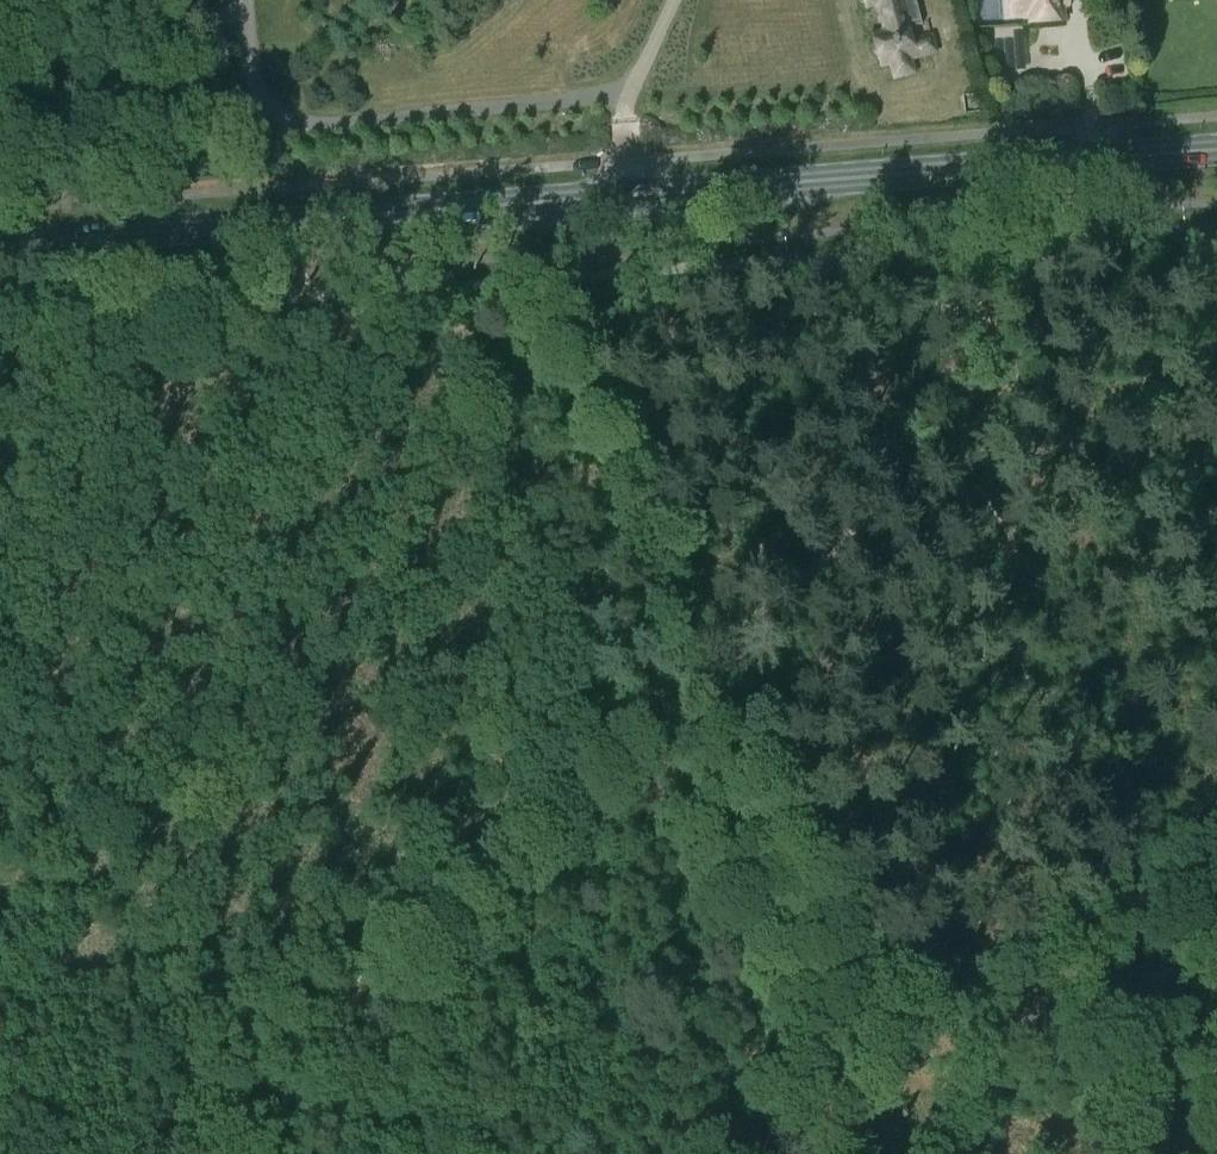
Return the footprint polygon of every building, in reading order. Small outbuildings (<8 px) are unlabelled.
[(879,5),(886,33),(873,36),(874,40),(871,43),(873,52),(878,54),(881,67),(891,64),(895,79),(914,73),(910,59),(936,52),(932,37),(911,42),(908,28),(922,25),(916,0),(860,0),(861,3),(865,4),(866,9),(879,5)] [(1013,15),(1031,14),(1032,23),(1063,21),(1062,6),(1067,5),(1067,0),(1012,0),(1013,15)]
